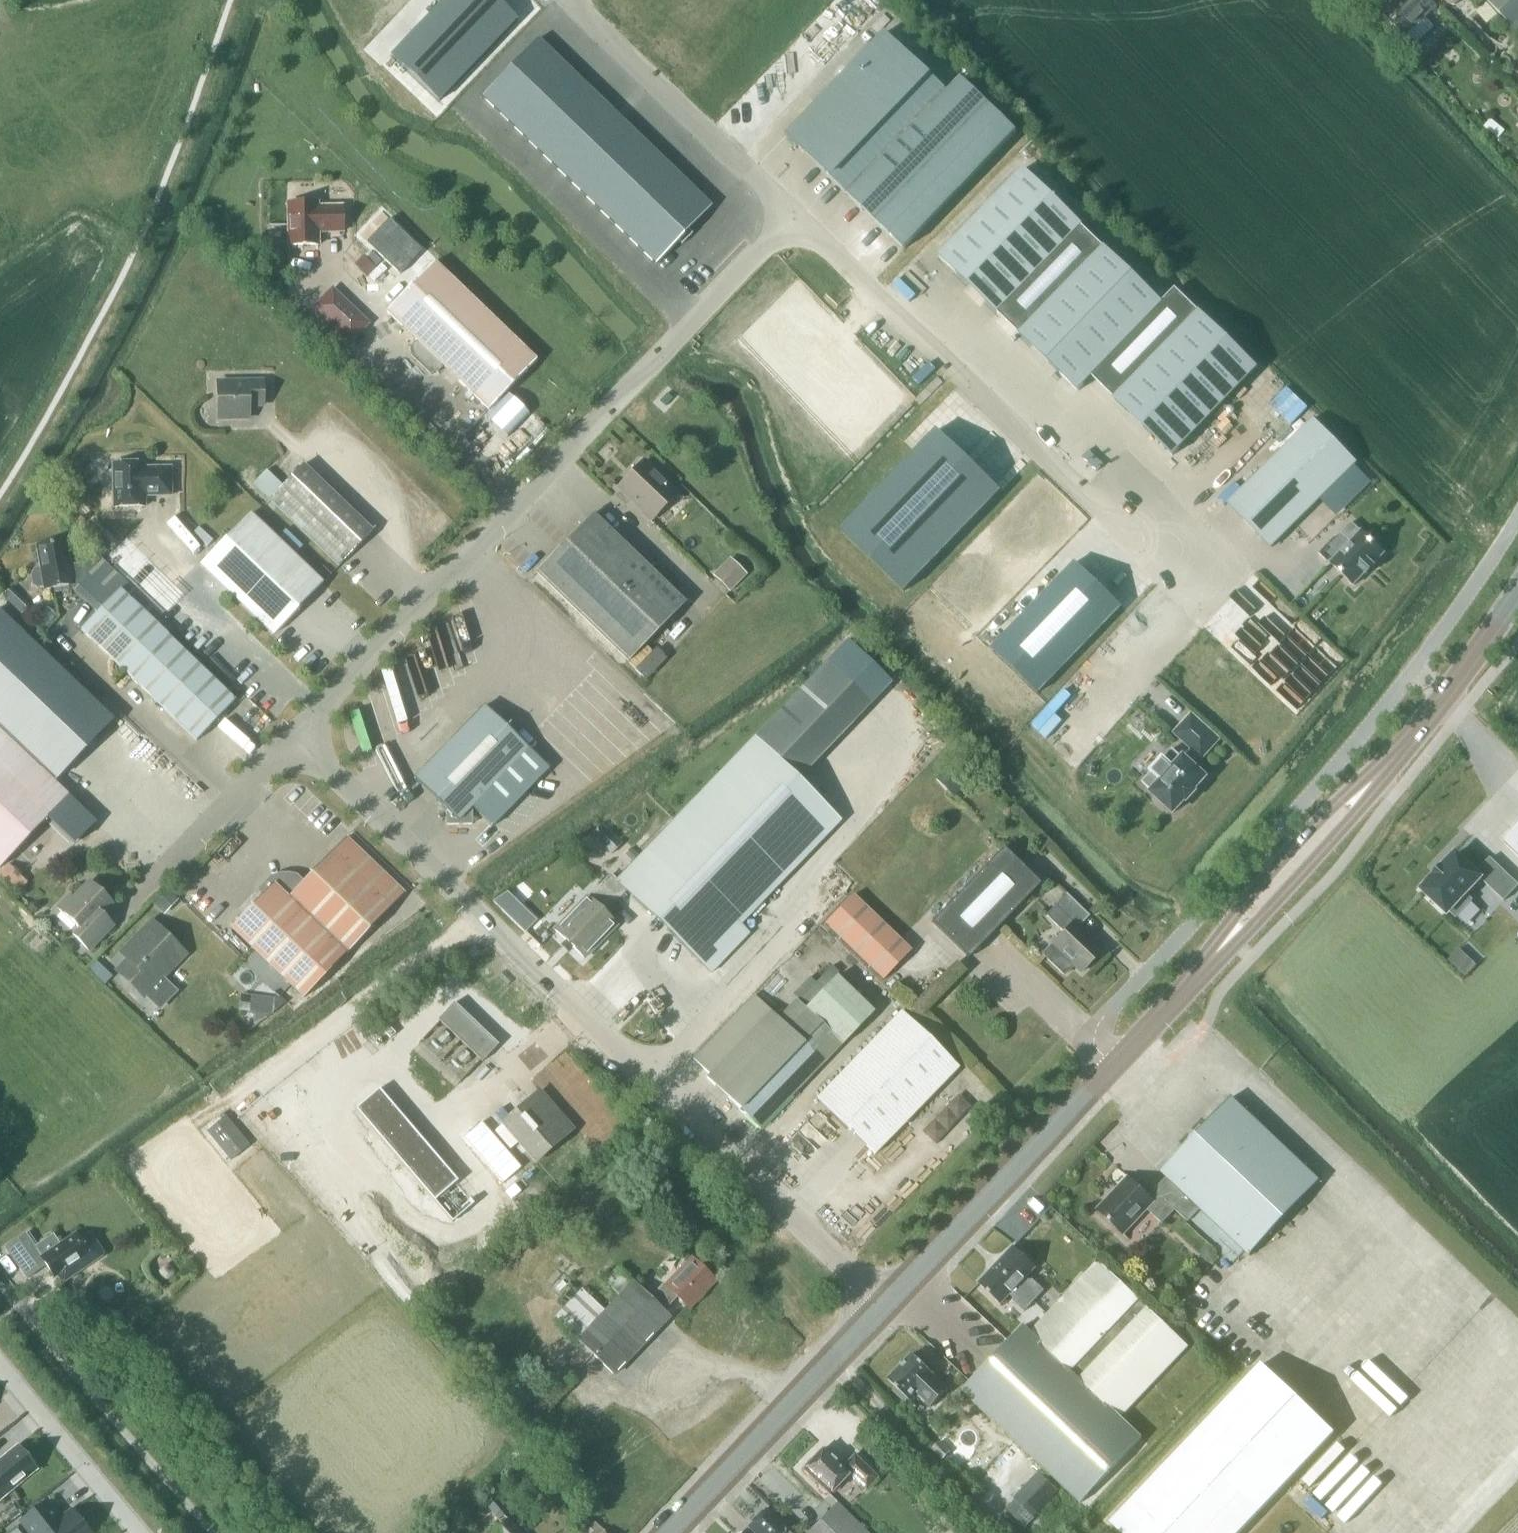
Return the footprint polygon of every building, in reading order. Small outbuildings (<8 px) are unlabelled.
[(391,56),(438,102),(517,20),(497,0),(444,0),(391,56)] [(1389,2),(1380,11),(1404,37),(1408,33),(1416,43),(1433,28),(1424,19),(1436,7),(1429,0),(1387,0),(1389,2)] [(1517,32),(1517,31),(1517,0),(1488,0),(1517,32)] [(786,136),(847,195),(946,91),(886,31),(786,136)] [(538,39),(482,97),(656,265),(657,264),(656,263),(678,240),(682,244),(692,234),(688,230),(710,207),(711,207),(712,207),(538,39)] [(1431,59),(1426,64),(1439,79),(1444,74),(1431,59)] [(946,91),(847,195),(903,249),(1016,132),(961,79),(948,93),(946,91)] [(1494,118),(1487,125),(1501,137),(1507,131),(1494,118)] [(939,257),(998,313),(1082,226),(1023,169),(939,257)] [(318,232),(342,232),(341,205),(317,206),(317,203),(286,203),(287,245),(318,245),(318,232)] [(1104,248),(1082,226),(998,314),(1019,336),(1077,393),(1093,377),(1174,455),(1258,368),(1176,290),(1163,304),(1104,248)] [(376,268),(363,256),(355,265),(368,277),(376,268)] [(488,410),(535,360),(433,262),(385,312),(416,341),(412,346),(412,354),(430,373),(439,372),(444,367),(488,410)] [(370,324),(332,288),(313,308),(350,344),(370,324)] [(218,418),(248,418),(248,405),(262,405),(262,382),(217,382),(218,418)] [(1275,404),(1300,421),(1313,401),(1289,384),(1275,404)] [(1314,419),(1228,505),(1271,548),(1320,499),(1355,464),(1357,463),(1314,419)] [(938,430),(841,531),(905,592),(1001,491),(938,430)] [(658,473),(653,473),(642,462),(618,487),(652,519),(676,494),(663,482),(663,478),(658,473)] [(144,507),(144,496),(170,496),(170,468),(143,468),(143,464),(112,464),(113,508),(144,507)] [(266,469),(257,480),(273,495),(269,499),(338,566),(372,531),(302,464),(282,485),(266,469)] [(1332,511),(1367,476),(1355,464),(1320,499),(1332,511)] [(536,572),(628,660),(684,602),(592,513),(536,572)] [(272,635),(322,583),(250,514),(200,566),(272,635)] [(1330,563),(1354,587),(1386,554),(1362,529),(1361,530),(1353,522),(1342,533),(1350,542),(1330,563)] [(154,609),(143,598),(95,552),(85,563),(71,565),(67,540),(36,546),(40,567),(35,568),(31,573),(33,585),(39,589),(44,588),(44,590),(73,585),(74,590),(97,612),(80,630),(124,672),(164,631),(168,636),(175,628),(154,609)] [(747,574),(730,557),(712,575),(730,592),(747,574)] [(1122,607),(1076,562),(992,649),(1038,693),(1122,607)] [(1,599),(20,617),(31,606),(12,587),(1,599)] [(143,598),(154,609),(161,602),(150,591),(143,598)] [(46,819),(66,838),(88,815),(68,796),(54,782),(53,782),(59,776),(114,718),(0,610),(0,867),(46,819)] [(124,672),(196,741),(236,700),(168,636),(164,631),(124,672)] [(484,706),(413,779),(445,810),(445,824),(472,825),(472,807),(492,827),(549,769),(484,706)] [(1173,752),(1145,783),(1153,790),(1151,793),(1174,813),(1202,782),(1206,778),(1191,764),(1199,755),(1202,758),(1218,740),(1192,716),(1175,734),(1192,748),(1184,757),(1182,759),(1173,752)] [(587,896),(555,930),(584,958),(616,925),(605,914),(627,891),(702,964),(712,973),(751,932),(742,923),(841,820),(799,780),(753,737),(616,880),(610,875),(588,898),(587,896)] [(1505,842),(1517,855),(1517,829),(1505,842)] [(296,877),(288,876),(280,876),(272,878),(261,890),(264,893),(231,928),(303,998),(349,952),(405,893),(346,837),(300,884),(296,880),(296,877)] [(616,837),(605,848),(612,855),(622,843),(616,837)] [(967,957),(1039,884),(1003,850),(931,922),(967,957)] [(1420,889),(1421,890),(1448,915),(1450,912),(1456,917),(1472,900),(1468,896),(1483,881),(1504,902),(1517,887),(1517,884),(1490,858),(1477,871),(1457,852),(1456,854),(1443,867),(1442,866),(1433,876),(1420,889)] [(7,863),(0,870),(0,880),(16,895),(28,882),(7,863)] [(113,905),(103,894),(106,891),(97,882),(93,885),(90,882),(74,899),(69,894),(57,908),(84,934),(78,940),(88,950),(112,926),(102,916),(113,905)] [(179,899),(167,887),(151,903),(164,915),(179,899)] [(1075,965),(1082,972),(1102,950),(1078,927),(1089,915),(1066,893),(1046,915),(1063,932),(1041,955),(1064,977),(1075,965)] [(853,895),(824,925),(882,981),(911,951),(853,895)] [(517,901),(506,912),(525,930),(536,919),(517,901)] [(179,991),(163,975),(183,954),(151,923),(123,953),(129,960),(120,969),(162,1009),(179,991)] [(1449,960),(1466,977),(1477,965),(1460,949),(1449,960)] [(97,961),(89,969),(105,985),(113,976),(97,961)] [(805,1007),(839,972),(832,966),(798,1000),(805,1007)] [(874,1012),(836,976),(805,1008),(805,1007),(798,1000),(797,1000),(778,1019),(754,995),(693,1059),(710,1075),(706,1078),(760,1129),(842,1044),(842,1045),(874,1012)] [(275,993),(275,998),(252,995),(250,1012),(255,1013),(253,1028),(272,1015),(286,1002),(281,995),(279,997),(275,993)] [(482,1062),(498,1045),(454,1003),(438,1020),(482,1062)] [(817,1098),(875,1154),(959,1068),(901,1012),(817,1098)] [(382,1029),(390,1038),(395,1033),(387,1024),(382,1029)] [(379,1089),(355,1109),(434,1201),(456,1183),(458,1181),(379,1089)] [(536,1161),(573,1129),(539,1091),(503,1123),(536,1161)] [(937,1143),(975,1106),(962,1093),(924,1129),(937,1143)] [(1251,1256),(1321,1182),(1233,1099),(1163,1173),(1168,1178),(1150,1197),(1130,1178),(1100,1210),(1125,1234),(1149,1209),(1164,1224),(1178,1210),(1191,1222),(1203,1210),(1251,1256)] [(228,1134),(236,1126),(226,1114),(206,1130),(230,1160),(242,1151),(228,1134)] [(251,1144),(236,1126),(228,1134),(242,1151),(251,1144)] [(55,1278),(57,1276),(61,1282),(65,1283),(103,1257),(105,1252),(93,1235),(89,1234),(79,1240),(75,1234),(60,1244),(53,1234),(34,1247),(25,1234),(5,1249),(27,1279),(46,1265),(55,1278)] [(1035,1301),(1045,1290),(1033,1279),(1031,1281),(1027,1277),(1036,1267),(1015,1246),(997,1265),(1035,1301)] [(1207,1261),(1213,1261),(1217,1257),(1217,1250),(1213,1246),(1206,1246),(1202,1250),(1202,1257),(1207,1261)] [(581,1288),(554,1317),(578,1340),(614,1375),(670,1317),(663,1311),(677,1297),(689,1308),(715,1281),(691,1258),(666,1285),(664,1283),(650,1298),(634,1282),(617,1267),(605,1279),(621,1296),(606,1311),(581,1288)] [(1024,1326),(963,1390),(1081,1503),(1142,1438),(1121,1417),(1188,1347),(1098,1261),(1031,1332),(1024,1326)] [(166,1280),(169,1280),(175,1274),(175,1271),(169,1264),(166,1264),(159,1270),(159,1273),(166,1280)] [(1025,1311),(1035,1301),(997,1265),(980,1283),(1001,1304),(1011,1294),(1015,1298),(1013,1300),(1025,1311)] [(1377,1428),(1380,1430),(1487,1320),(1461,1295),(1451,1305),(1439,1293),(1339,1395),(1350,1406),(1342,1415),(1366,1438),(1377,1428)] [(53,1320),(60,1329),(67,1323),(61,1314),(53,1320)] [(94,1351),(100,1361),(115,1352),(109,1342),(94,1351)] [(932,1406),(948,1390),(934,1376),(935,1374),(929,1369),(932,1366),(923,1358),(921,1361),(913,1354),(889,1380),(897,1387),(894,1390),(906,1402),(916,1391),(932,1406)] [(1261,1363),(1109,1523),(1120,1532),(1240,1532),(1335,1433),(1261,1363)] [(932,1450),(943,1461),(952,1452),(941,1441),(932,1450)] [(33,1466),(15,1443),(0,1456),(0,1493),(33,1466)] [(823,1448),(803,1469),(830,1494),(849,1474),(866,1490),(878,1477),(854,1455),(843,1467),(823,1448)] [(1059,1490),(1038,1471),(1013,1497),(1034,1517),(1059,1490)] [(1353,1532),(1432,1532),(1422,1524),(1418,1528),(1393,1505),(1395,1503),(1385,1493),(1376,1503),(1365,1493),(1339,1520),(1353,1532)] [(22,1521),(31,1532),(89,1532),(72,1511),(61,1520),(46,1502),(22,1521)] [(807,1532),(869,1532),(838,1502),(807,1532)] [(765,1509),(748,1527),(755,1532),(790,1532),(765,1509)] [(492,1532),(522,1532),(508,1518),(494,1531),(492,1532)] [(605,1531),(604,1531),(595,1522),(590,1528),(594,1531),(592,1532),(607,1532),(605,1531)]
